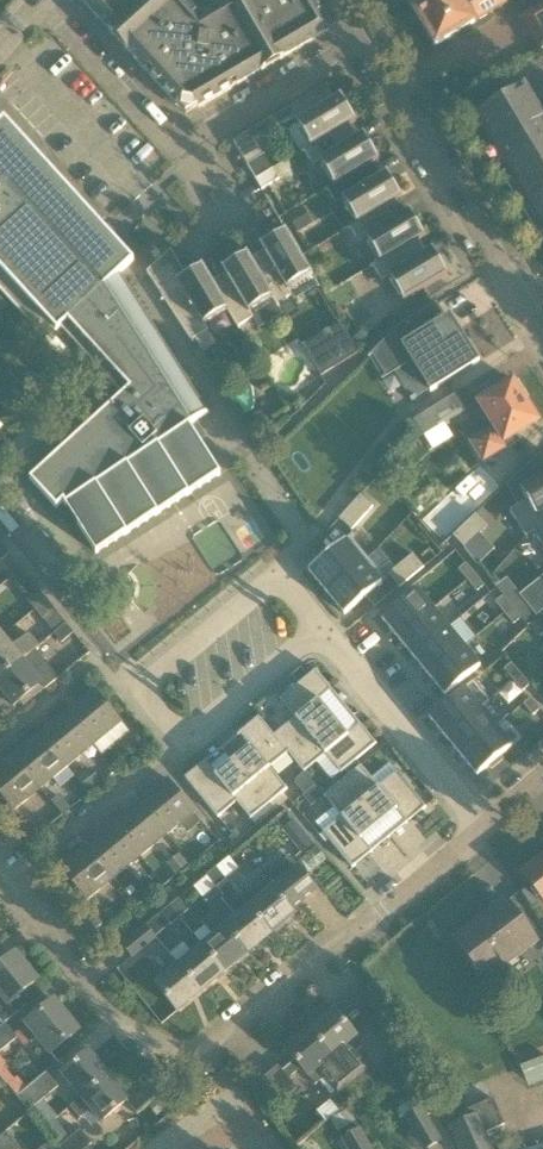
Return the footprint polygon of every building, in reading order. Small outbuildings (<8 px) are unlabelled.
[(109,32),(127,52),(127,51),(139,64),(138,64),(145,73),(146,72),(150,77),(149,77),(175,107),(181,102),(194,102),(198,109),(232,89),(231,88),(236,85),(237,86),(246,80),(246,79),(260,71),(261,72),(321,36),(321,35),(329,31),(316,8),(317,8),(312,0),(233,0),(223,6),(223,7),(200,20),(183,1),(183,0),(81,0),(98,19),(98,18),(110,31),(109,32)] [(435,47),(506,5),(503,0),(407,0),(435,47)] [(521,18),(540,49),(542,47),(542,5),(521,18)] [(292,118),(309,147),(310,147),(349,124),(349,125),(355,121),(340,96),(334,100),(326,87),(328,87),(327,85),(232,142),(247,166),(264,155),(255,141),(292,118)] [(533,118),(517,91),(475,115),(515,181),(508,185),(538,236),(542,233),(542,112),(533,118)] [(111,238),(116,234),(108,226),(104,230),(4,120),(0,123),(0,292),(45,341),(60,328),(122,396),(29,480),(55,509),(62,502),(95,554),(219,476),(188,426),(207,413),(119,274),(132,262),(111,238)] [(319,162),(332,185),(333,186),(372,163),(378,160),(363,134),(357,138),(349,125),(349,124),(310,147),(309,147),(301,152),(301,153),(304,152),(313,166),(319,162)] [(342,200),(355,223),(356,224),(394,201),(395,202),(401,198),(386,172),(380,176),(372,163),(333,186),(332,185),(324,190),(324,192),(327,190),(336,204),(342,200)] [(255,180),(261,190),(279,180),(273,169),(255,180)] [(365,239),(378,262),(379,262),(417,240),(418,240),(424,236),(409,211),(403,215),(395,202),(394,201),(356,224),(355,223),(347,229),(347,230),(350,228),(359,242),(365,239)] [(287,214),(298,232),(312,223),(301,206),(287,214)] [(263,252),(250,259),(249,260),(273,299),(272,299),(277,308),(279,307),(277,304),(291,296),(287,290),(312,275),(285,230),(259,245),(263,252)] [(379,262),(378,262),(370,267),(370,268),(373,267),(382,281),(388,277),(402,302),(448,275),(437,257),(432,249),(426,253),(418,240),(417,240),(379,262)] [(225,275),(212,283),(211,283),(228,311),(227,311),(239,331),(240,330),(238,327),(253,319),(249,313),(272,299),(273,299),(249,260),(250,259),(246,253),(221,268),(225,275)] [(211,283),(212,283),(201,265),(176,281),(180,287),(165,296),(165,294),(163,295),(193,344),(194,343),(192,340),(208,331),(204,325),(227,311),(228,311),(211,283)] [(402,324),(371,354),(372,356),(385,377),(385,378),(411,362),(416,369),(430,393),(471,367),(479,362),(476,358),(458,329),(450,335),(444,326),(449,323),(437,304),(436,303),(431,306),(402,324)] [(308,356),(321,376),(359,353),(346,333),(308,356)] [(532,426),(533,422),(520,402),(523,399),(512,382),(477,404),(492,428),(469,442),(482,464),(519,441),(516,436),(532,426)] [(284,401),(290,411),(304,402),(298,392),(284,401)] [(413,420),(423,436),(464,410),(454,394),(413,420)] [(508,511),(525,538),(533,534),(542,528),(542,476),(519,490),(525,501),(508,511)] [(356,500),(335,524),(348,535),(369,512),(356,500)] [(472,518),(452,537),(464,549),(479,535),(484,530),(487,527),(475,515),(472,518)] [(533,534),(542,550),(542,528),(533,534)] [(137,613),(151,605),(160,623),(222,590),(194,536),(117,576),(137,613)] [(345,541),(308,571),(326,593),(363,563),(345,541)] [(9,554),(0,543),(0,561),(9,554)] [(384,579),(395,592),(419,572),(408,559),(384,579)] [(363,563),(326,593),(344,615),(381,585),(363,563)] [(467,581),(474,575),(465,564),(458,570),(467,581)] [(474,575),(467,581),(476,592),(484,586),(474,575)] [(522,596),(537,615),(542,609),(542,580),(522,596)] [(416,590),(381,619),(397,639),(432,610),(416,590)] [(27,601),(34,611),(46,601),(39,591),(27,601)] [(504,614),(511,608),(502,597),(494,603),(504,614)] [(46,601),(34,611),(42,620),(54,610),(46,601)] [(511,608),(504,614),(513,625),(520,619),(511,608)] [(432,610),(397,639),(413,657),(448,629),(432,610)] [(47,626),(53,634),(65,625),(58,617),(47,626)] [(65,625),(53,634),(61,643),(73,634),(66,624),(65,625)] [(448,629),(413,657),(428,676),(463,647),(448,629)] [(35,649),(36,650),(40,647),(29,634),(13,647),(4,636),(0,639),(0,678),(35,649)] [(463,647),(428,676),(444,696),(479,667),(463,647)] [(0,678),(0,690),(13,706),(40,685),(45,690),(58,679),(36,650),(35,649),(0,678)] [(512,680),(519,674),(510,663),(503,669),(512,680)] [(289,754),(333,718),(319,701),(332,691),(315,671),(280,700),(295,719),(274,736),(288,753),(289,754)] [(519,674),(512,680),(521,691),(529,685),(519,674)] [(291,676),(277,688),(283,696),(298,684),(291,676)] [(93,689),(66,712),(93,746),(101,756),(129,733),(93,689)] [(464,689),(429,718),(445,738),(480,709),(464,689)] [(539,710),(531,700),(530,699),(522,705),(532,716),(539,710)] [(480,709),(445,738),(460,756),(495,728),(480,709)] [(66,712),(39,734),(67,768),(93,746),(66,712)] [(274,736),(259,718),(239,734),(249,747),(232,761),(268,805),(287,790),(269,768),(288,753),(274,736)] [(341,774),(376,744),(360,724),(347,735),(333,718),(289,754),(304,773),(325,755),(341,774)] [(495,728),(460,756),(476,776),(489,766),(491,769),(502,760),(499,757),(511,747),(495,728)] [(39,734),(13,755),(41,789),(67,768),(39,734)] [(13,755),(0,766),(0,795),(14,811),(41,789),(13,755)] [(268,805),(232,761),(215,774),(205,761),(185,778),(214,813),(233,798),(250,820),(268,805)] [(342,781),(378,825),(395,811),(405,824),(425,807),(396,772),(378,787),(360,766),(342,781)] [(166,779),(139,801),(167,835),(194,813),(166,779)] [(323,832),(352,868),(372,851),(361,838),(378,825),(342,781),(324,796),(341,817),(323,832)] [(139,801),(113,823),(141,857),(167,835),(139,801)] [(292,817),(284,823),(306,850),(314,843),(292,817)] [(113,823),(86,845),(114,879),(141,857),(113,823)] [(114,879),(86,845),(59,867),(87,901),(114,879)] [(315,846),(299,860),(309,872),(325,858),(315,846)] [(166,863),(175,874),(187,865),(178,854),(166,863)] [(264,881),(242,899),(242,900),(270,935),(294,915),(291,911),(315,891),(288,857),(275,869),(272,865),(260,875),(264,881)] [(541,861),(539,859),(522,873),(542,899),(542,859),(541,861)] [(235,916),(224,925),(247,954),(270,935),(242,900),(242,899),(216,868),(206,876),(224,897),(221,899),(235,916)] [(180,900),(170,908),(179,919),(189,911),(180,900)] [(455,939),(487,981),(537,944),(505,901),(455,939)] [(170,908),(146,926),(155,937),(169,926),(170,927),(179,919),(170,908)] [(212,935),(201,944),(201,945),(224,973),(247,954),(224,925),(214,913),(202,923),(212,935)] [(155,937),(146,926),(122,945),(132,958),(156,939),(155,937)] [(169,954),(178,965),(201,992),(224,973),(201,945),(201,944),(193,934),(169,954)] [(4,1023),(16,1014),(8,1005),(37,982),(14,954),(0,966),(0,1021),(3,1025),(4,1023)] [(201,992),(178,965),(155,985),(177,1012),(201,992)] [(35,1040),(48,1056),(78,1031),(54,1002),(24,1026),(24,1027),(14,1035),(26,1048),(35,1040)] [(333,1010),(309,1030),(361,1094),(371,1086),(362,1075),(368,1069),(355,1053),(363,1046),(333,1010)] [(17,1039),(4,1023),(3,1025),(0,1027),(0,1052),(17,1039)] [(361,1094),(309,1030),(285,1050),(293,1059),(300,1068),(309,1078),(310,1078),(316,1085),(323,1079),(335,1093),(328,1099),(339,1112),(361,1094)] [(60,1076),(79,1099),(79,1100),(108,1076),(88,1052),(60,1076)] [(16,1097),(27,1089),(17,1077),(13,1080),(2,1066),(5,1063),(0,1057),(0,1079),(6,1086),(7,1085),(16,1097)] [(529,1088),(542,1083),(542,1057),(520,1066),(529,1088)] [(293,1059),(281,1068),(289,1077),(300,1068),(293,1059)] [(271,1104),(293,1083),(275,1064),(253,1084),(271,1104)] [(46,1073),(27,1089),(16,1097),(28,1112),(58,1087),(46,1073)] [(79,1100),(79,1099),(70,1107),(80,1119),(89,1112),(99,1123),(127,1100),(108,1076),(79,1100)] [(487,1133),(504,1125),(493,1099),(466,1110),(469,1117),(449,1126),(459,1148),(494,1148),(487,1133)] [(156,1100),(148,1106),(156,1116),(164,1110),(156,1100)] [(421,1148),(429,1148),(442,1142),(421,1107),(403,1118),(421,1148)] [(55,1120),(48,1110),(36,1120),(43,1130),(55,1120)] [(346,1148),(372,1148),(360,1128),(341,1139),(346,1148)] [(60,1148),(86,1148),(92,1144),(80,1130),(59,1148),(60,1148)] [(6,1133),(0,1138),(0,1148),(19,1148),(6,1133)]
